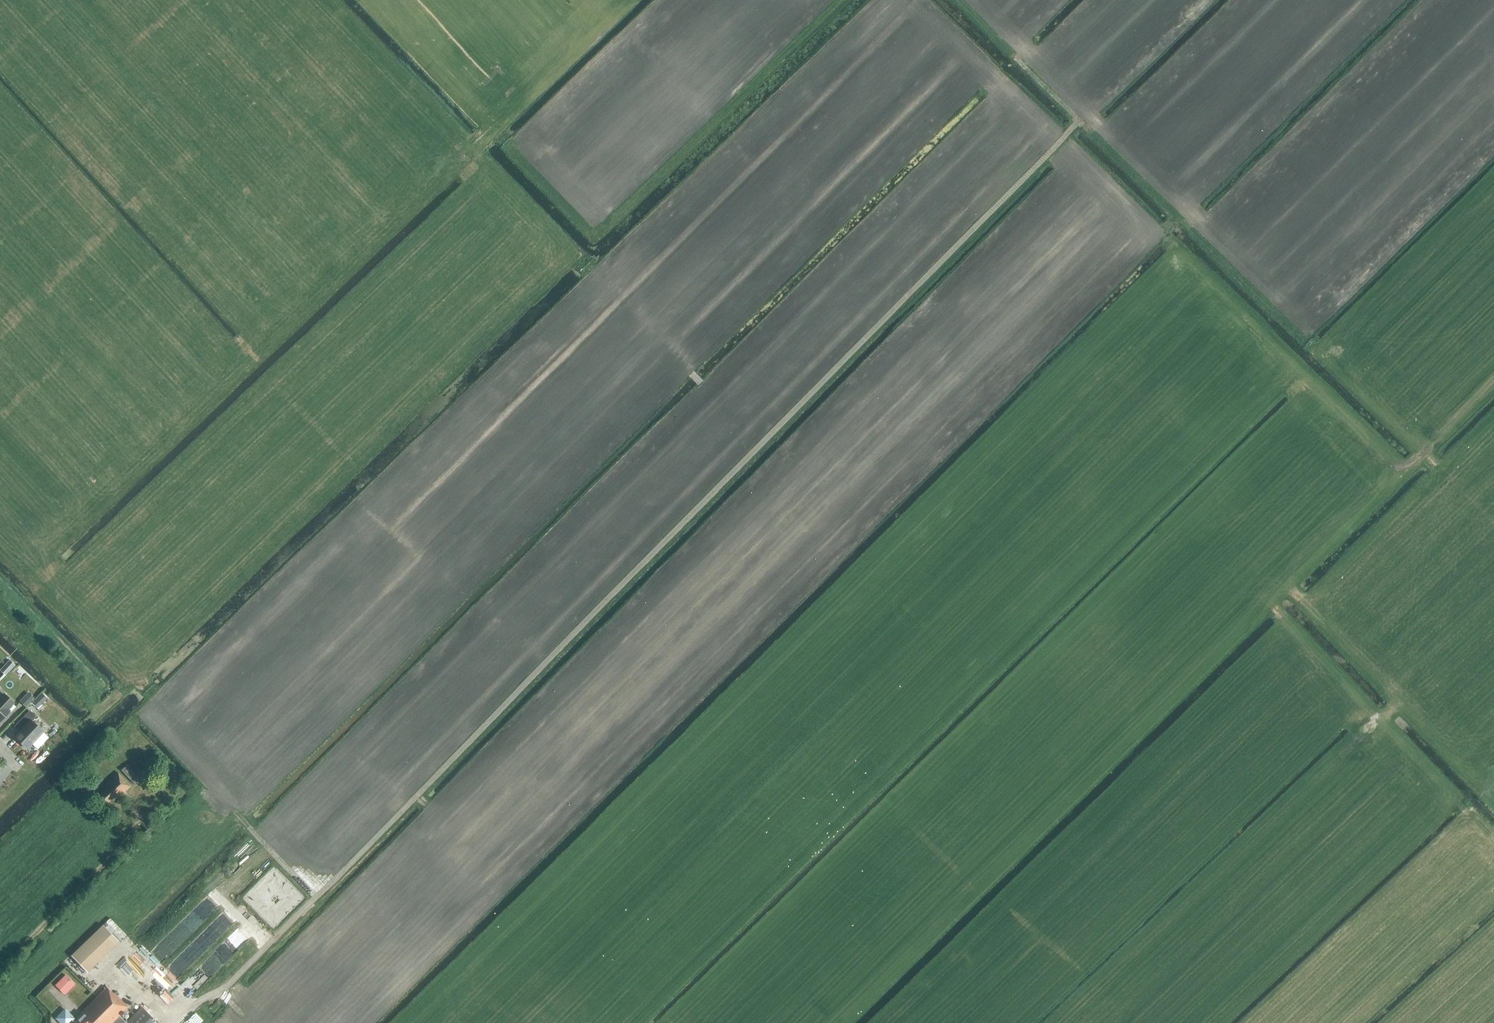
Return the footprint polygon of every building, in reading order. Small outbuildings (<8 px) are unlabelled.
[(10,660),(1,670),(7,675),(16,665),(10,660)] [(26,708),(34,699),(28,693),(19,701),(26,708)] [(37,709),(47,699),(42,693),(32,704),(37,709)] [(4,695),(0,700),(0,721),(9,712),(10,713),(16,707),(12,704),(13,703),(4,695)] [(26,749),(42,732),(31,721),(35,717),(29,712),(19,723),(24,727),(14,737),(26,749)] [(160,762),(154,755),(147,761),(153,768),(160,762)] [(136,784),(142,778),(128,765),(122,771),(136,784)] [(118,798),(130,786),(118,773),(105,785),(107,787),(100,795),(108,803),(115,796),(118,798)] [(87,973),(116,944),(119,942),(102,925),(71,956),(87,973)] [(67,991),(74,984),(65,976),(59,983),(67,991)] [(107,988),(76,1018),(77,1020),(74,1022),(125,1022),(119,1016),(128,1007),(113,993),(113,994),(107,988)] [(141,1008),(126,1022),(156,1022),(141,1008)]
